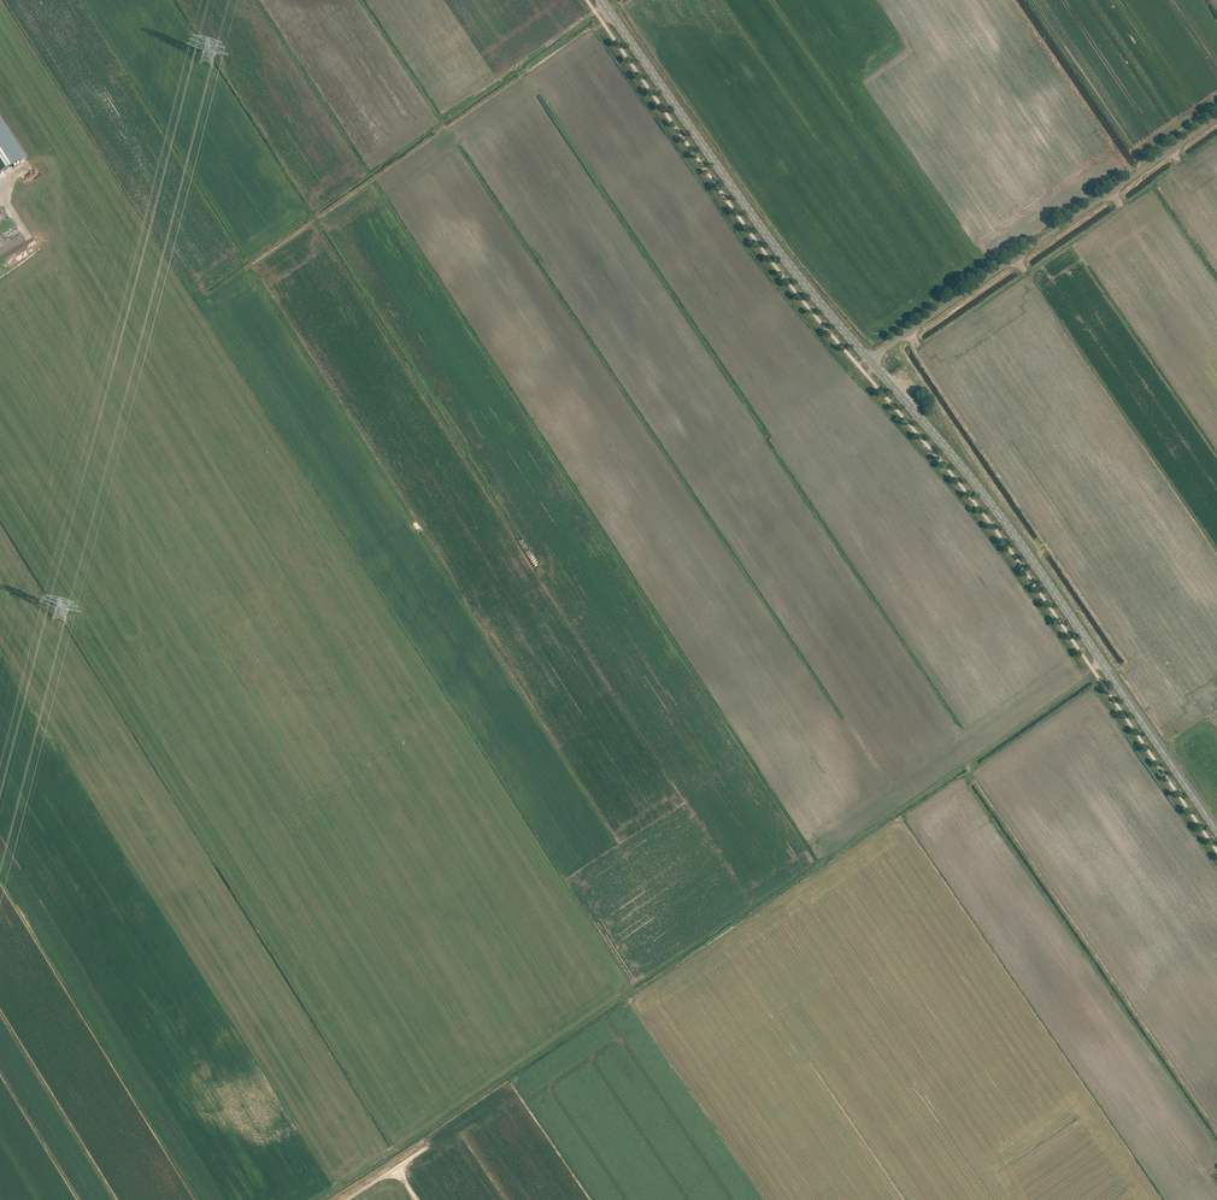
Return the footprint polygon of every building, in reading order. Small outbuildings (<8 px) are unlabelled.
[(25,158),(0,118),(0,174),(25,158)] [(911,380),(906,385),(905,383),(902,386),(908,394),(916,387),(911,380)]
